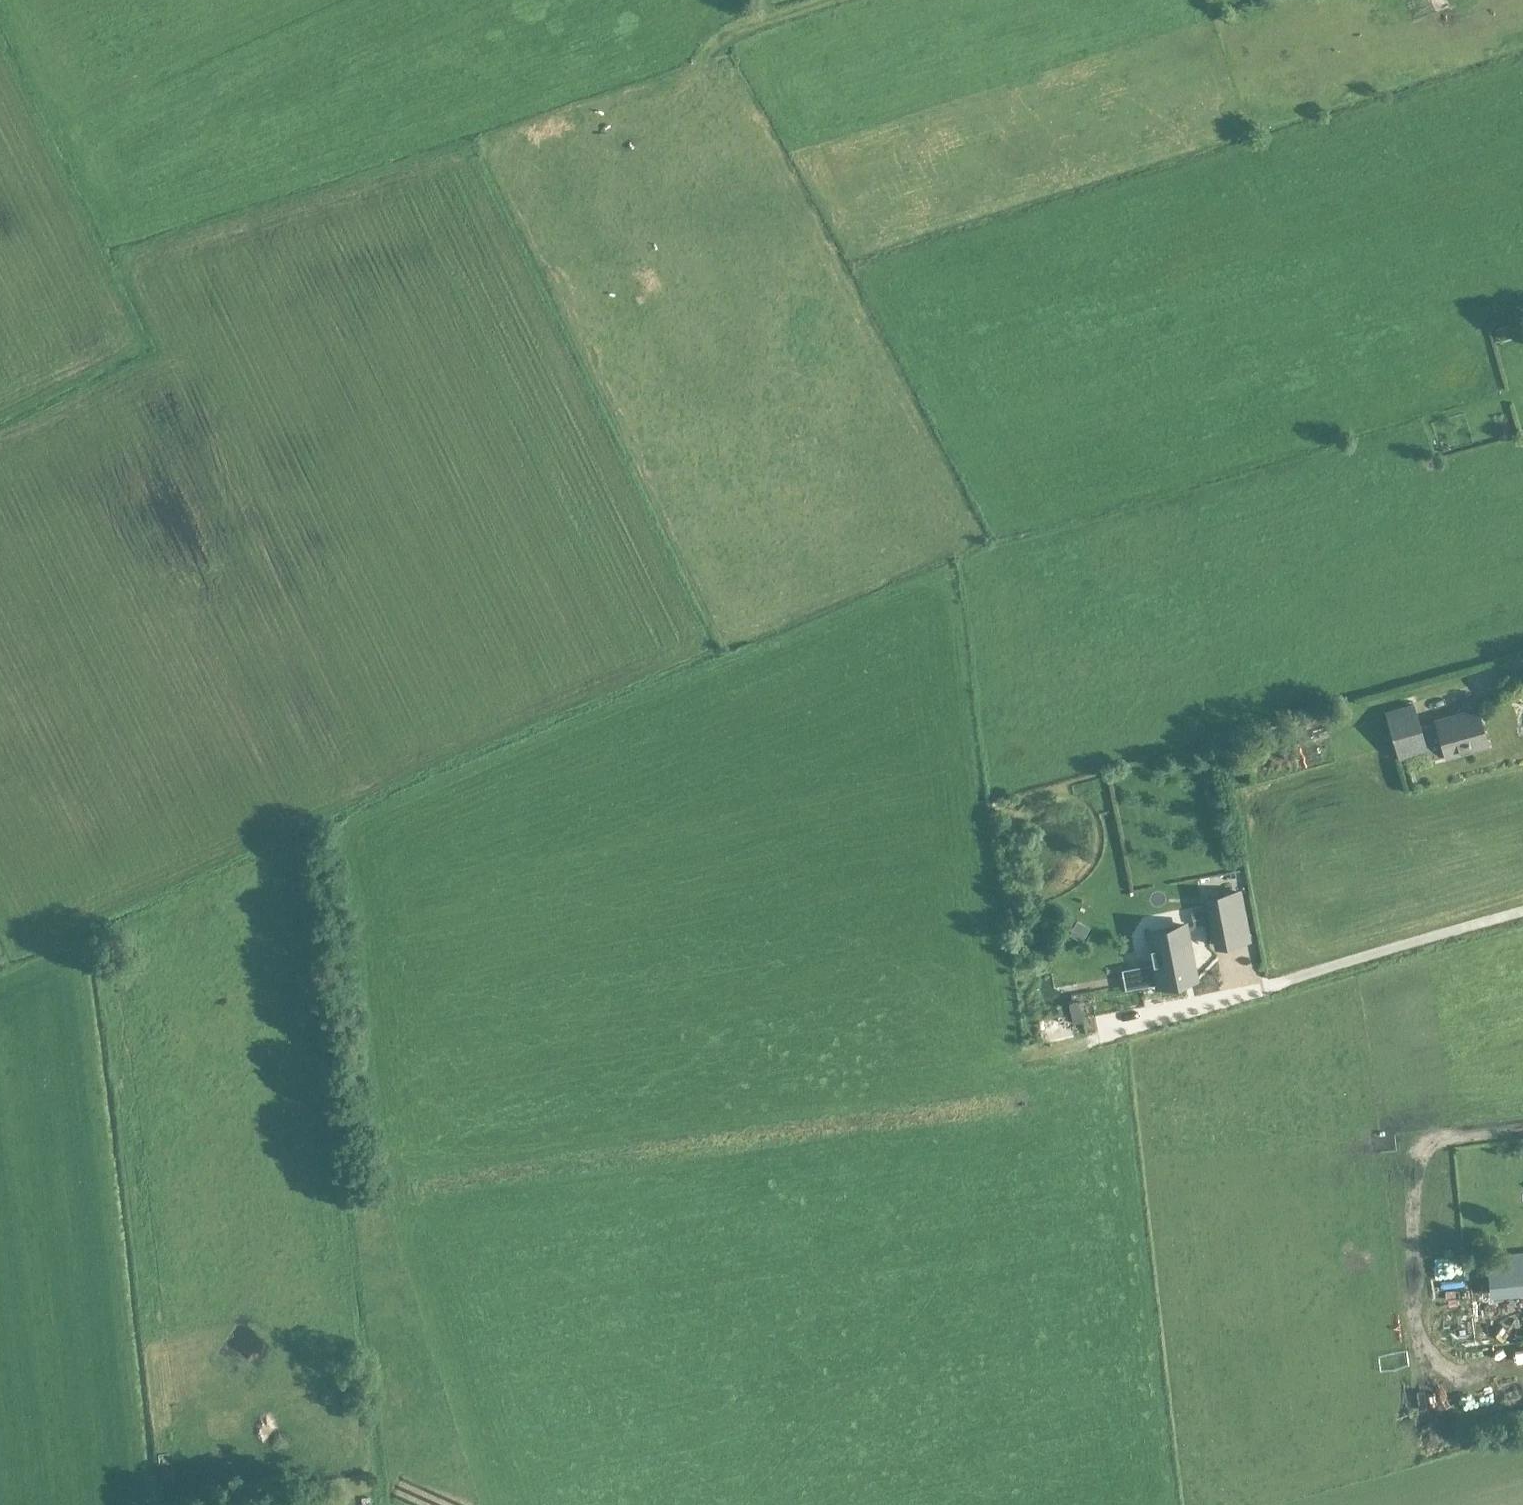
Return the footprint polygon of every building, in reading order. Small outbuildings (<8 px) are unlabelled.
[(1434,717),(1418,722),(1412,702),(1383,709),(1397,757),(1426,749),(1422,736),(1438,731),(1445,755),(1484,744),(1474,708),(1450,715),(1449,713),(1434,717)] [(1239,892),(1208,898),(1217,946),(1248,940),(1239,892)] [(1148,933),(1158,985),(1168,983),(1168,984),(1186,980),(1185,979),(1196,977),(1185,926),(1148,933)] [(1504,1255),(1508,1296),(1522,1294),(1522,1253),(1504,1255)] [(1487,1312),(1471,1312),(1471,1340),(1488,1339),(1487,1312)] [(1458,1396),(1457,1418),(1467,1418),(1468,1397),(1458,1396)]
